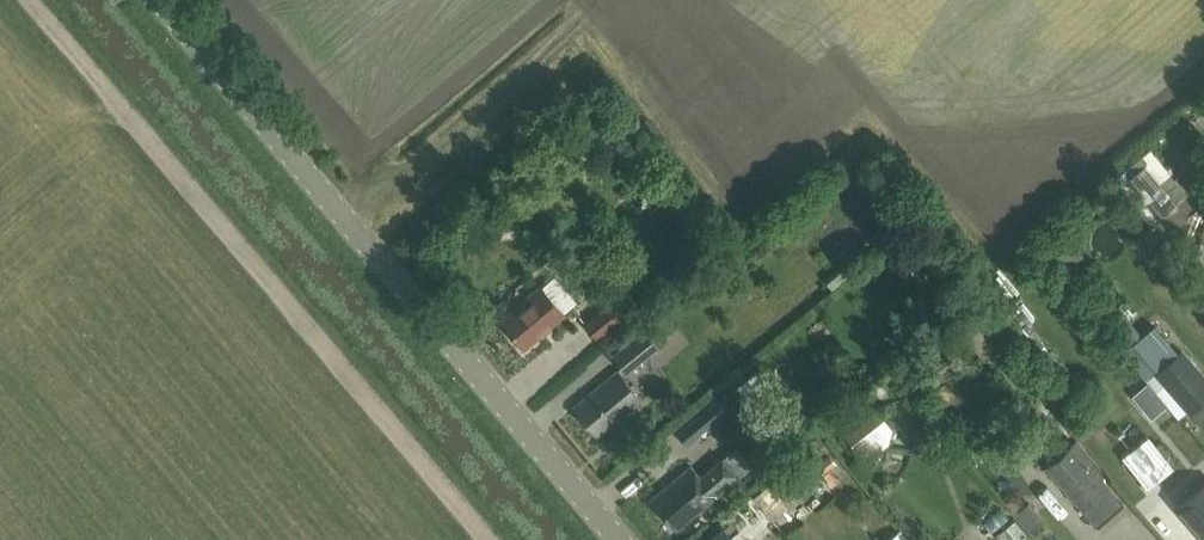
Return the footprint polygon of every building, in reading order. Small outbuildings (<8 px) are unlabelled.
[(1145,165),(1126,180),(1157,218),(1176,202),(1145,165)] [(523,351),(564,316),(539,286),(497,321),(523,351)] [(616,296),(584,324),(597,338),(629,310),(616,296)] [(1130,344),(1123,350),(1148,379),(1155,373),(1178,353),(1153,324),(1140,335),(1130,344)] [(612,358),(622,369),(626,375),(659,348),(645,331),(612,358)] [(1189,413),(1203,400),(1203,378),(1181,351),(1178,353),(1155,373),(1189,413)] [(596,438),(641,402),(617,372),(573,408),(596,438)] [(694,418),(704,431),(729,411),(719,399),(694,418)] [(845,435),(857,450),(868,441),(871,446),(884,436),(868,416),(845,435)] [(1072,444),(1058,456),(1045,466),(1080,506),(1106,483),(1072,444)] [(675,531),(737,479),(720,460),(699,478),(690,467),(649,501),(675,531)] [(826,497),(815,479),(806,485),(799,473),(787,481),(796,495),(805,489),(814,504),(826,497)] [(1176,506),(1203,538),(1203,482),(1176,506)] [(1041,520),(1027,503),(1012,515),(1027,532),(1041,520)]
